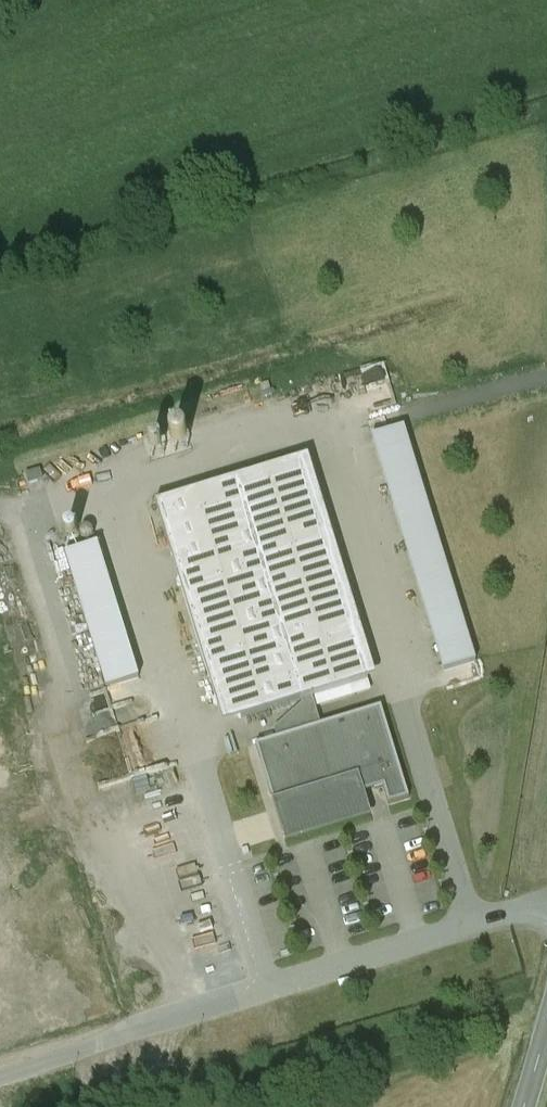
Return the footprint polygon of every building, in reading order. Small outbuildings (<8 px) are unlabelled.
[(477,663),(405,429),(372,439),(444,673),(477,663)] [(183,431),(170,435),(175,453),(188,449),(183,431)] [(162,440),(147,444),(152,459),(166,455),(162,440)] [(309,457),(300,460),(368,681),(377,678),(309,457)] [(245,720),(301,701),(313,697),(368,681),(300,460),(155,504),(170,556),(187,566),(177,586),(181,588),(217,700),(215,705),(245,720)] [(76,529),(61,534),(65,545),(79,540),(76,529)] [(100,544),(67,554),(87,623),(120,614),(100,544)] [(322,726),(313,697),(301,701),(303,706),(275,731),(277,740),(256,745),(287,844),(373,817),(365,792),(383,788),(389,805),(409,798),(382,708),(322,726)]
